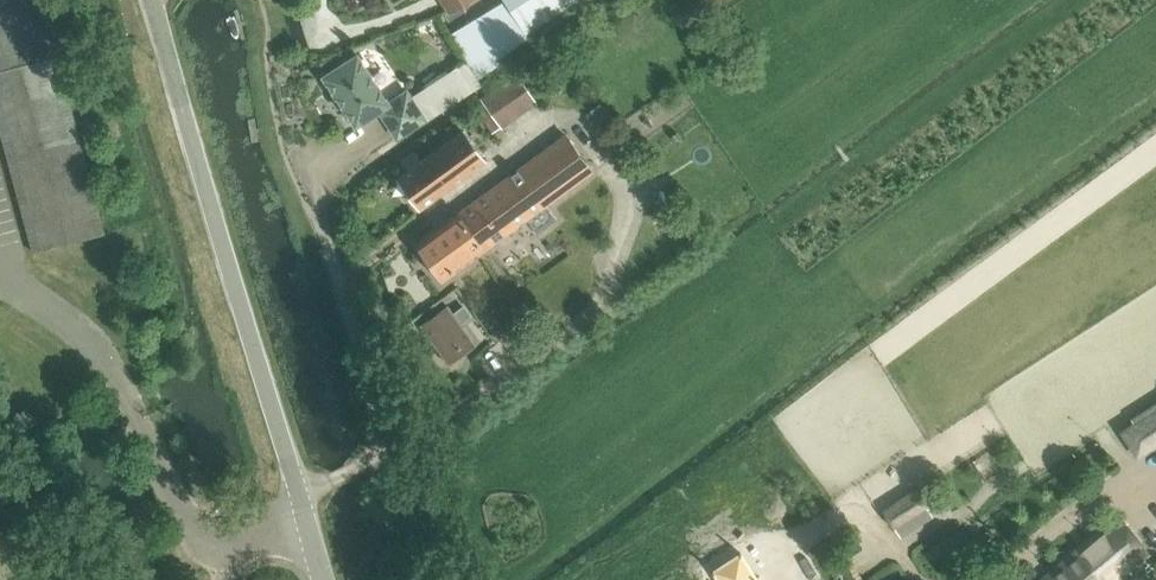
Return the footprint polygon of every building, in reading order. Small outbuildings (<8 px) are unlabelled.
[(32,253),(105,234),(55,56),(40,0),(0,0),(0,135),(32,253)] [(574,0),(503,0),(504,1),(448,34),(469,64),(477,78),(500,62),(498,59),(537,31),(534,27),(574,0)] [(389,102),(357,54),(323,76),(355,126),(380,110),(397,137),(425,119),(407,90),(389,102)] [(505,125),(529,106),(507,78),(483,97),(505,125)] [(398,177),(420,207),(485,160),(463,130),(421,161),(414,150),(399,160),(407,171),(398,177)] [(555,218),(546,206),(594,172),(567,134),(417,242),(444,279),(526,221),(535,233),(555,218)] [(475,343),(460,322),(470,315),(463,306),(454,312),(448,304),(421,323),(449,362),(475,343)] [(1155,444),(1155,403),(1119,426),(1138,456),(1155,444)] [(960,501),(950,488),(942,495),(952,508),(960,501)] [(895,530),(928,508),(917,491),(884,514),(895,530)] [(1137,561),(1148,552),(1119,516),(1040,579),(1114,579),(1137,561)] [(713,570),(719,579),(758,579),(741,553),(741,552),(713,570)]
